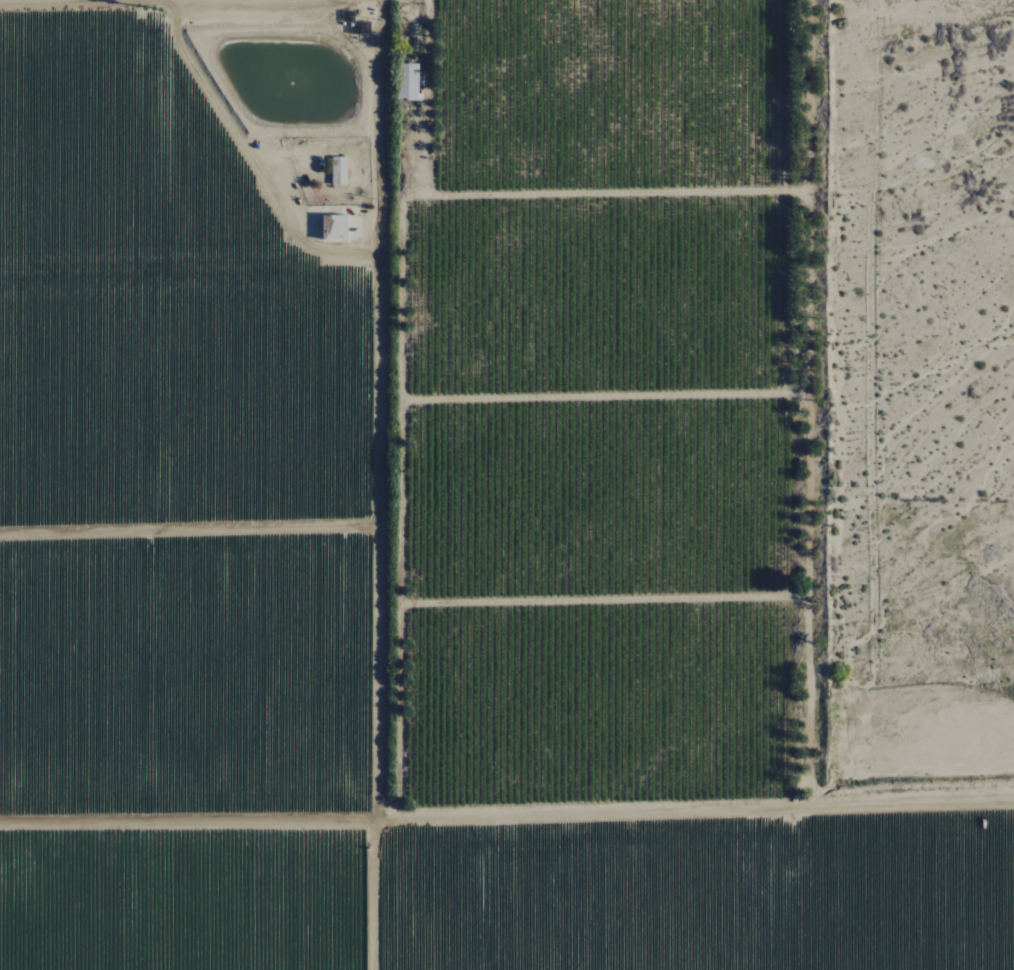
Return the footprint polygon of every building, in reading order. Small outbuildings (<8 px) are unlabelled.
[(417,63),(396,63),(395,99),(416,100),(417,63)] [(345,185),(345,157),(331,157),(331,185),(345,185)] [(344,215),(326,214),(326,240),(343,240),(344,215)]
